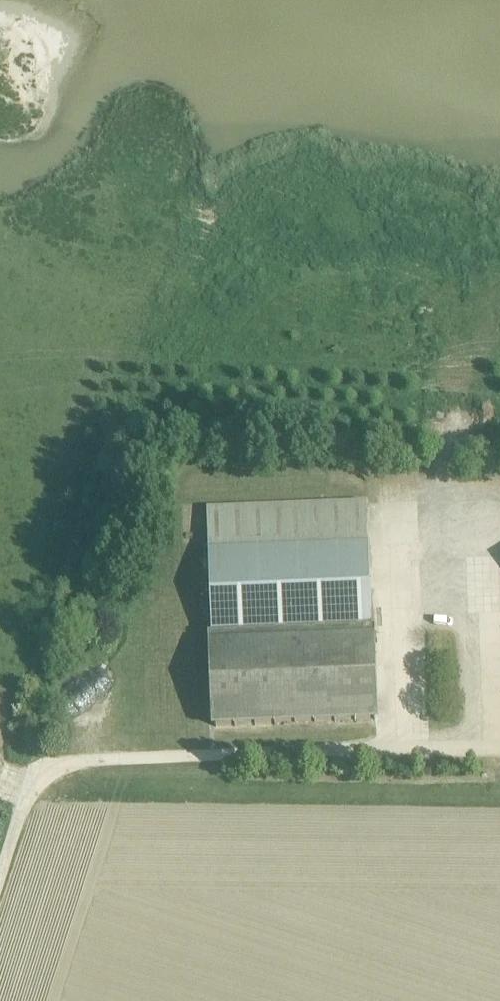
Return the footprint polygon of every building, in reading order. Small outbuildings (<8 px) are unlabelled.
[(203,511),(205,562),(365,557),(364,506),(203,511)] [(368,640),(365,557),(205,562),(208,646),(368,640)] [(208,646),(211,729),(371,724),(368,640),(208,646)]
